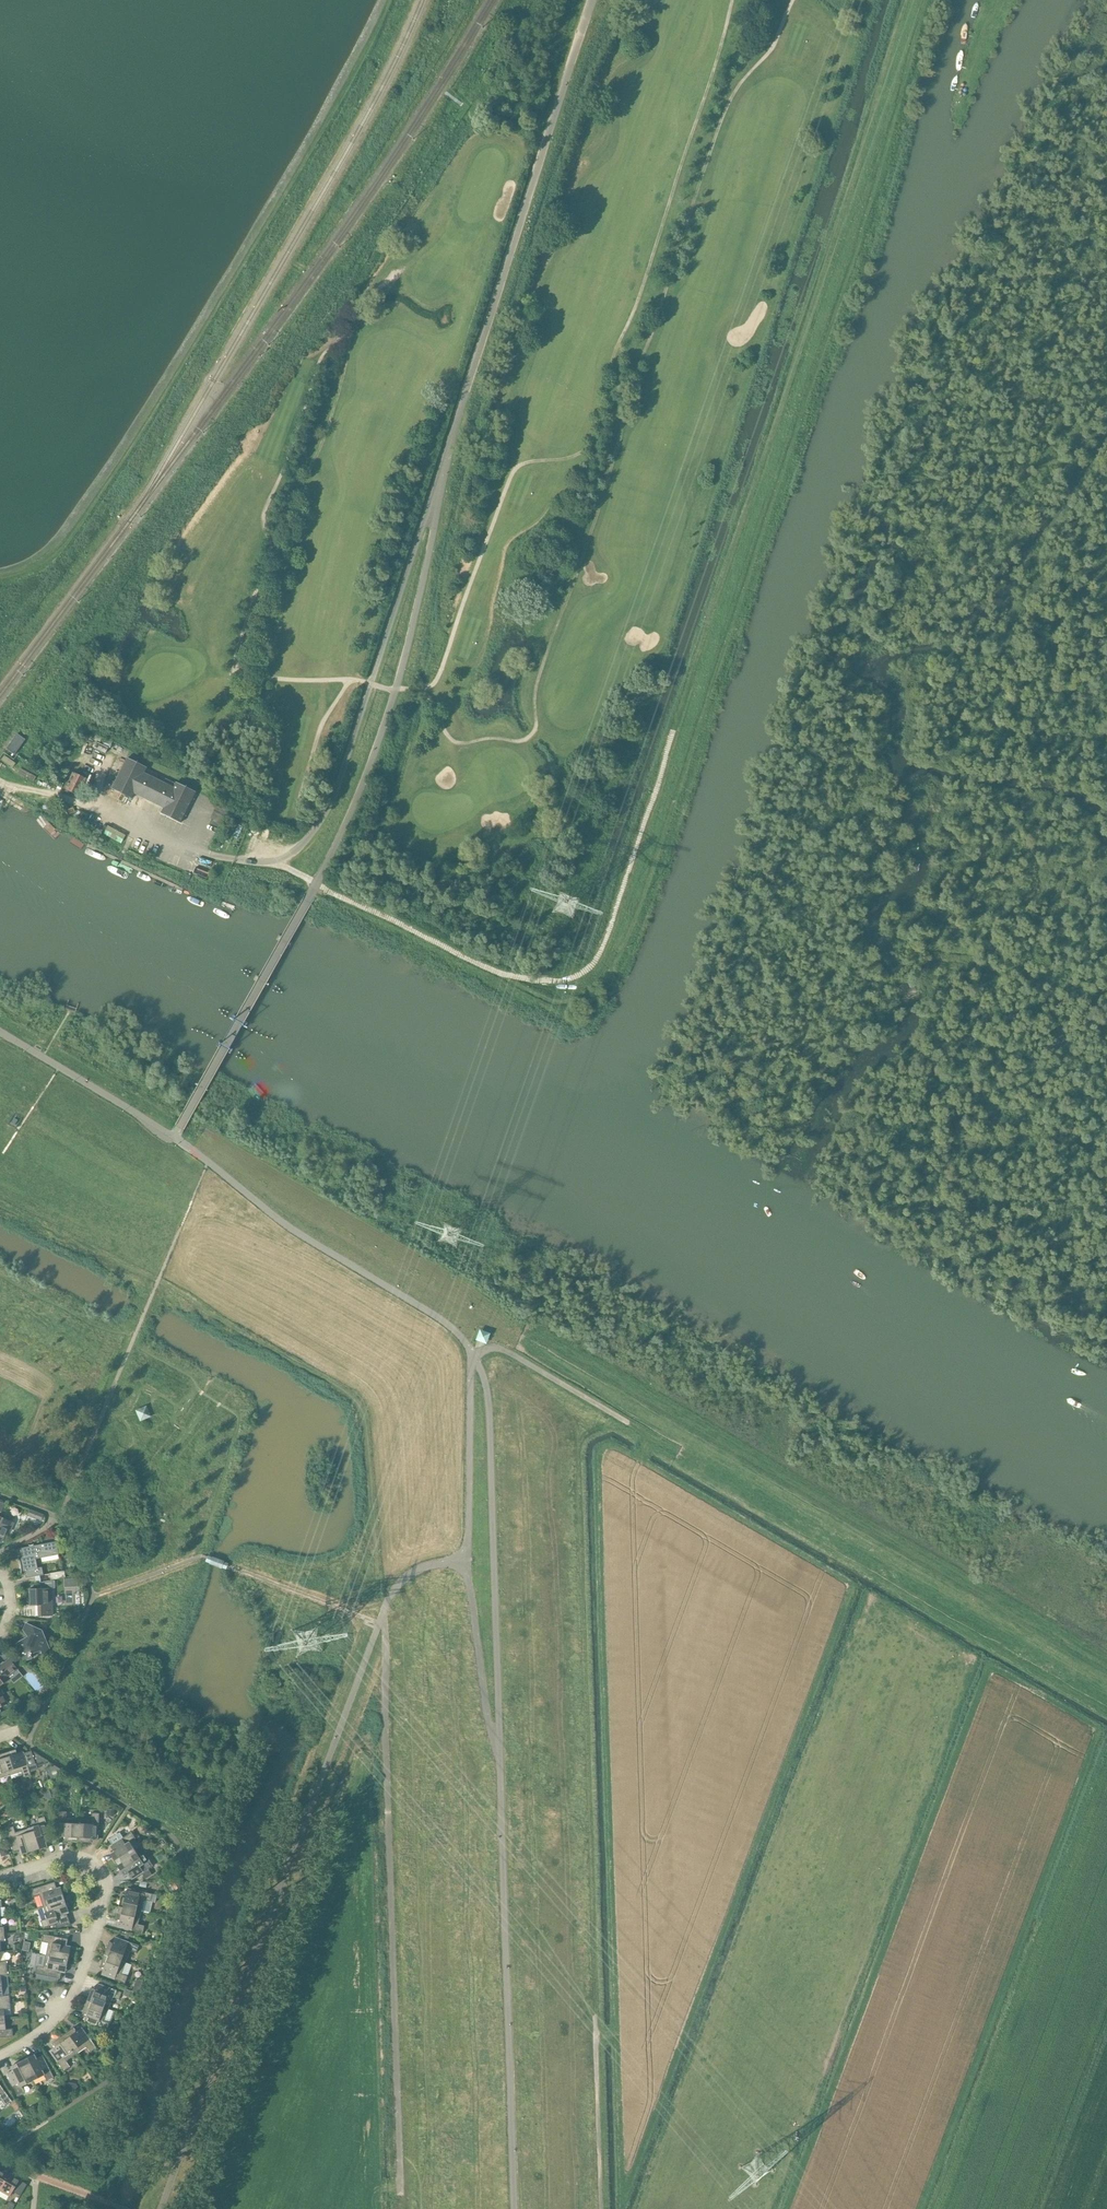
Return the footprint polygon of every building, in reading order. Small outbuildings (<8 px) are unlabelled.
[(26,739),(17,733),(7,748),(15,755),(26,739)] [(132,798),(135,793),(163,808),(161,813),(181,823),(196,793),(176,783),(173,788),(145,773),(147,768),(127,758),(112,788),(132,798)] [(67,783),(64,790),(80,797),(80,798),(89,780),(72,772),(67,783)] [(111,788),(114,782),(108,779),(105,785),(111,788)] [(216,785),(210,797),(215,799),(220,788),(216,785)] [(925,786),(924,802),(934,803),(936,787),(925,786)] [(233,819),(219,848),(226,851),(240,822),(234,819),(233,819)] [(294,942),(279,934),(276,940),(291,948),(294,942)] [(271,982),(256,974),(253,980),(268,987),(271,982)] [(248,1023),(234,1015),(231,1021),(245,1029),(248,1023)] [(234,1049),(219,1041),(215,1047),(230,1056),(234,1049)] [(480,1329),(476,1340),(487,1344),(491,1333),(480,1329)] [(151,1416),(146,1406),(136,1410),(140,1420),(151,1416)] [(1,1542),(7,1531),(10,1532),(14,1523),(11,1521),(0,1517),(0,1542),(1,1542)] [(31,1545),(29,1545),(29,1546),(21,1548),(22,1556),(19,1558),(20,1560),(21,1563),(21,1566),(21,1569),(21,1573),(26,1573),(26,1578),(44,1574),(42,1567),(38,1568),(36,1559),(59,1554),(57,1541),(35,1545),(34,1544),(32,1544),(31,1545)] [(65,1571),(50,1573),(51,1580),(66,1577),(65,1571)] [(41,1588),(30,1589),(31,1605),(36,1605),(37,1616),(53,1615),(52,1588),(55,1588),(55,1581),(48,1581),(41,1582),(41,1588)] [(46,1641),(42,1630),(27,1624),(24,1629),(30,1637),(29,1639),(18,1643),(21,1651),(31,1655),(34,1649),(37,1647),(44,1650),(43,1649),(46,1641)] [(18,1669),(10,1659),(1,1666),(0,1665),(0,1686),(10,1678),(9,1676),(18,1669)] [(8,1703),(2,1689),(0,1689),(0,1707),(8,1703)] [(11,1751),(3,1753),(10,1775),(22,1771),(24,1777),(32,1775),(30,1771),(37,1768),(37,1767),(45,1764),(47,1761),(32,1750),(24,1753),(24,1751),(13,1755),(11,1751)] [(3,1753),(0,1754),(0,1778),(10,1775),(3,1753)] [(55,1765),(49,1767),(53,1781),(56,1780),(62,1770),(55,1765)] [(78,1841),(79,1818),(67,1818),(67,1811),(59,1811),(58,1836),(70,1837),(70,1841),(78,1841)] [(79,1818),(78,1841),(86,1842),(87,1837),(99,1838),(100,1813),(92,1813),(92,1819),(79,1818)] [(28,1828),(35,1850),(42,1848),(41,1844),(52,1840),(45,1816),(37,1818),(39,1825),(28,1828)] [(35,1850),(28,1828),(16,1832),(14,1826),(6,1828),(14,1852),(25,1849),(27,1853),(35,1850)] [(118,1865),(137,1852),(130,1842),(136,1838),(132,1832),(110,1845),(117,1855),(113,1858),(118,1865)] [(137,1852),(118,1865),(122,1872),(126,1869),(132,1879),(142,1873),(145,1879),(152,1875),(148,1869),(153,1866),(149,1859),(144,1863),(137,1852)] [(179,1888),(173,1878),(169,1881),(174,1890),(179,1888)] [(43,1906),(65,1899),(63,1892),(58,1893),(55,1882),(31,1889),(33,1897),(40,1895),(43,1906)] [(119,1906),(141,1912),(144,1899),(151,1901),(152,1894),(128,1888),(125,1899),(121,1898),(119,1906)] [(47,1918),(41,1920),(43,1928),(55,1924),(56,1927),(58,1928),(71,1924),(66,1908),(68,1907),(65,1899),(43,1906),(47,1918)] [(141,1912),(119,1906),(117,1914),(121,1915),(118,1927),(143,1933),(145,1925),(138,1924),(141,1912)] [(46,1955),(69,1959),(70,1951),(66,1950),(68,1939),(44,1934),(42,1941),(49,1943),(46,1955)] [(105,1954),(126,1962),(131,1950),(137,1952),(139,1945),(116,1936),(112,1948),(108,1946),(105,1954)] [(126,1962),(105,1954),(102,1962),(106,1963),(102,1974),(125,1983),(128,1976),(122,1974),(126,1962)] [(69,1959),(46,1955),(44,1967),(37,1966),(36,1973),(60,1978),(63,1967),(67,1967),(69,1959)] [(2,1985),(2,1975),(8,1975),(8,1968),(0,1968),(0,1985),(2,1985)] [(87,2000),(109,2008),(113,1997),(119,1999),(122,1992),(98,1983),(94,1994),(90,1993),(87,2000)] [(0,1985),(0,2002),(10,2001),(10,1994),(3,1995),(2,1985),(0,1985)] [(109,2008),(87,2000),(84,2008),(89,2010),(84,2021),(108,2030),(111,2022),(104,2020),(109,2008)] [(5,2019),(5,2009),(11,2009),(10,2001),(0,2002),(0,2019),(5,2019)] [(0,2019),(0,2037),(13,2036),(13,2028),(6,2029),(5,2019),(0,2019)] [(63,2035),(77,2054),(87,2047),(91,2052),(97,2047),(82,2027),(73,2034),(70,2030),(63,2035)] [(77,2054),(63,2035),(57,2040),(59,2044),(49,2051),(64,2071),(70,2066),(66,2061),(77,2054)] [(23,2060),(33,2080),(44,2075),(47,2081),(54,2077),(43,2055),(32,2060),(30,2056),(23,2060)] [(33,2080),(23,2060),(16,2064),(18,2068),(7,2073),(18,2095),(25,2092),(22,2086),(33,2080)] [(2,2100),(6,2106),(12,2101),(0,2084),(0,2102),(2,2100)] [(0,2168),(0,2189),(9,2173),(0,2168)] [(0,2189),(0,2190),(10,2196),(13,2191),(21,2195),(27,2184),(20,2180),(9,2173),(0,2189)]
